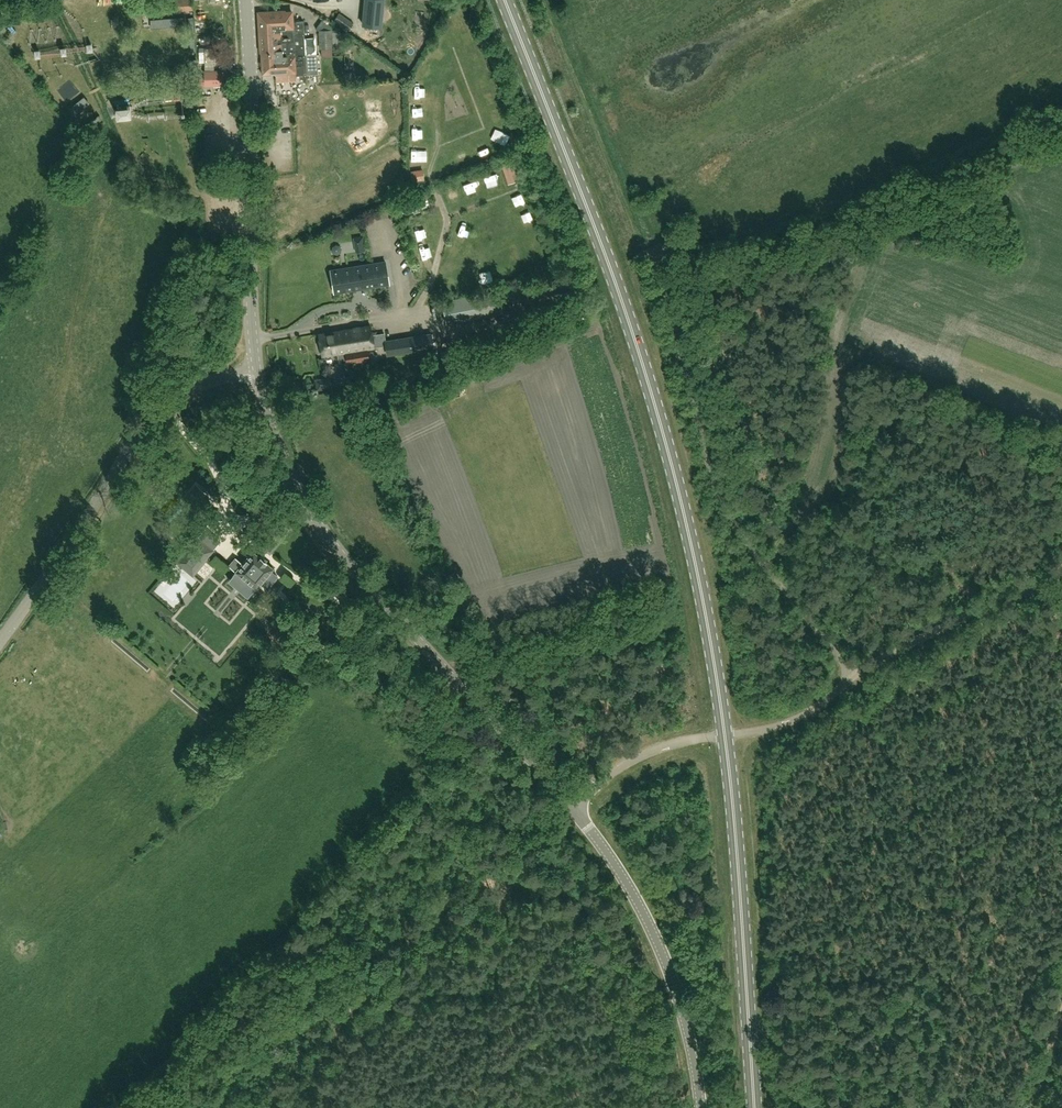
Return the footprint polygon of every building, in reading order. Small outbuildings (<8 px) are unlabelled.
[(159,10),(193,7),(192,0),(159,0),(159,10)] [(382,27),(384,0),(365,0),(362,25),(378,27),(378,32),(384,32),(385,27),(382,27)] [(293,22),(293,12),(258,14),(262,74),(296,72),(296,75),(308,75),(304,22),(293,22)] [(334,21),(331,25),(346,35),(353,24),(339,13),(334,21)] [(156,27),(156,34),(185,33),(185,25),(156,27)] [(466,43),(476,41),(473,28),(463,30),(466,43)] [(333,31),(330,31),(319,31),(319,49),(333,49),(333,48),(340,48),(340,31),(333,31)] [(176,37),(177,48),(185,48),(185,36),(176,37)] [(306,36),(307,65),(319,64),(318,36),(306,36)] [(437,48),(430,56),(439,63),(446,55),(437,48)] [(475,59),(480,71),(489,67),(484,55),(475,59)] [(427,62),(421,72),(432,78),(438,69),(427,62)] [(204,77),(199,77),(200,83),(221,82),(220,71),(204,72),(204,77)] [(430,95),(431,84),(413,83),(413,95),(430,95)] [(119,93),(127,108),(135,103),(127,89),(119,93)] [(201,91),(203,99),(209,97),(207,89),(201,91)] [(431,140),(430,129),(414,130),(414,141),(431,140)] [(414,165),(430,165),(430,152),(414,152),(414,165)] [(462,170),(470,169),(469,155),(461,156),(462,170)] [(509,184),(519,182),(515,163),(505,165),(509,184)] [(414,173),(416,181),(427,179),(426,171),(414,173)] [(487,179),(492,196),(503,193),(498,176),(487,179)] [(452,209),(462,206),(458,190),(448,193),(452,209)] [(402,206),(405,214),(427,206),(424,198),(402,206)] [(418,242),(430,238),(427,227),(415,231),(418,242)] [(355,288),(364,286),(364,287),(389,283),(385,262),(331,271),(334,292),(355,289),(355,288)] [(503,314),(499,291),(443,302),(448,326),(503,314)] [(361,354),(360,352),(374,349),(371,325),(318,333),(322,358),(346,354),(346,356),(347,365),(362,362),(361,354)] [(411,352),(411,353),(433,350),(431,335),(387,342),(389,355),(411,352)] [(207,494),(196,485),(184,500),(200,514),(209,502),(203,498),(207,494)] [(186,571),(200,554),(190,546),(176,563),(186,571)] [(237,559),(230,567),(256,589),(262,582),(269,588),(278,577),(272,571),(274,569),(252,551),(242,563),(237,559)]
